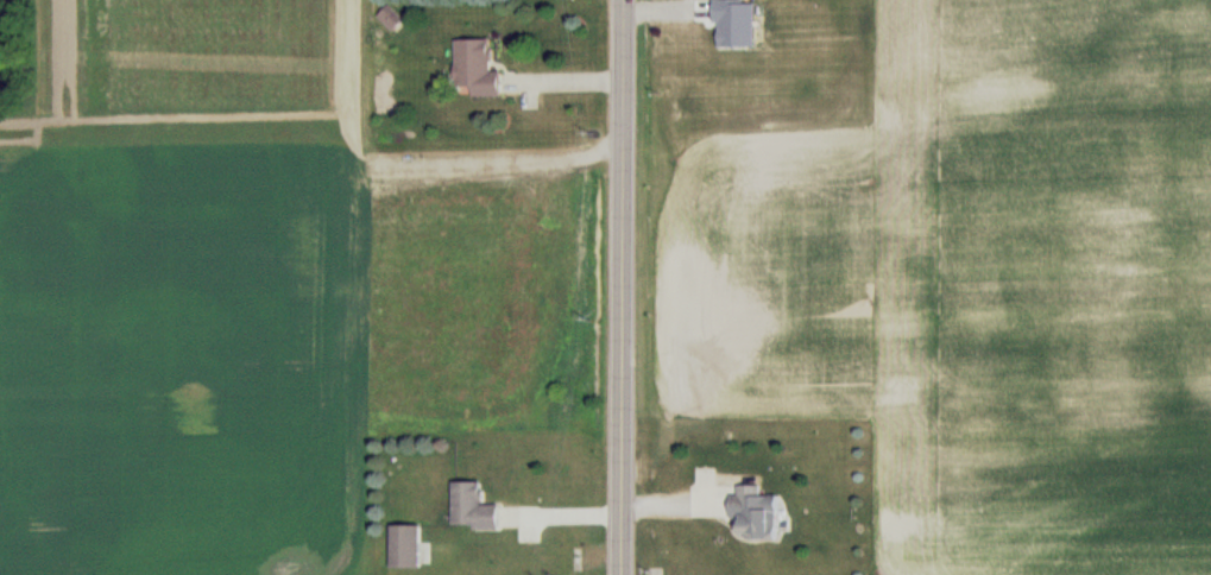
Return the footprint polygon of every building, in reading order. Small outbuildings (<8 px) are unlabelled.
[(396,5),(411,19),(398,33),(383,18),(396,5)] [(463,43),(497,43),(497,72),(507,72),(507,99),(465,99),(463,43)] [(459,486),(487,487),(487,504),(503,504),(503,527),(458,526),(459,486)] [(745,487),(768,487),(768,494),(787,494),(787,541),(742,541),(742,489),(745,489),(745,487)] [(398,530),(428,531),(427,571),(397,570),(398,530)]
